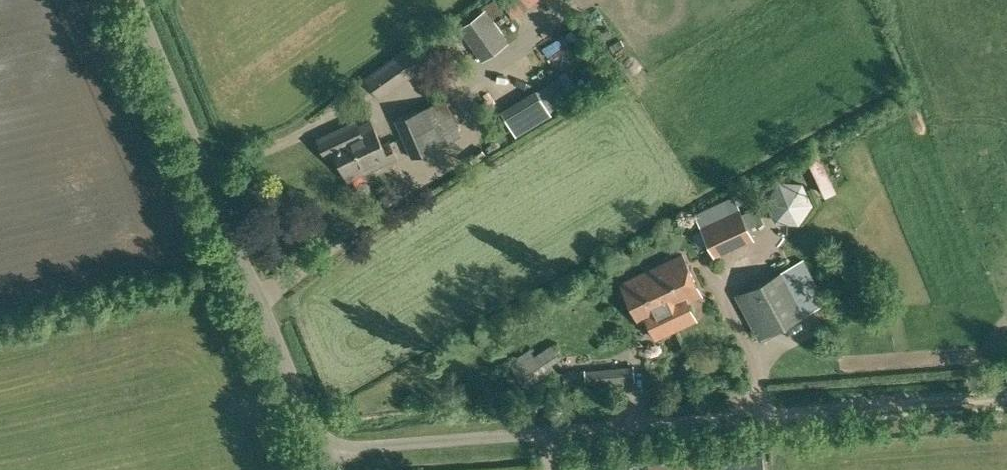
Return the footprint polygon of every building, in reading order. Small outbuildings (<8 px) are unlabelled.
[(521,16),(540,0),(508,0),(521,16)] [(483,10),(462,25),(484,56),(505,40),(483,10)] [(409,44),(364,76),(379,98),(424,66),(409,44)] [(508,106),(551,91),(543,67),(500,81),(508,106)] [(547,92),(511,114),(523,134),(560,112),(547,92)] [(394,119),(411,158),(461,136),(444,97),(394,119)] [(348,179),(396,156),(389,141),(382,144),(370,120),(353,128),(350,123),(318,139),(326,155),(335,151),(348,179)] [(716,258),(752,239),(736,208),(700,227),(716,258)] [(653,280),(675,328),(695,319),(687,300),(701,294),(682,253),(642,272),(647,283),(653,280)] [(792,264),(807,311),(829,304),(814,257),(792,264)] [(737,295),(760,338),(803,314),(780,271),(737,295)] [(647,283),(642,272),(620,282),(639,323),(646,319),(655,338),(675,328),(653,280),(647,283)] [(544,372),(534,355),(513,368),(523,386),(544,372)] [(617,367),(584,370),(585,383),(618,381),(617,367)]
